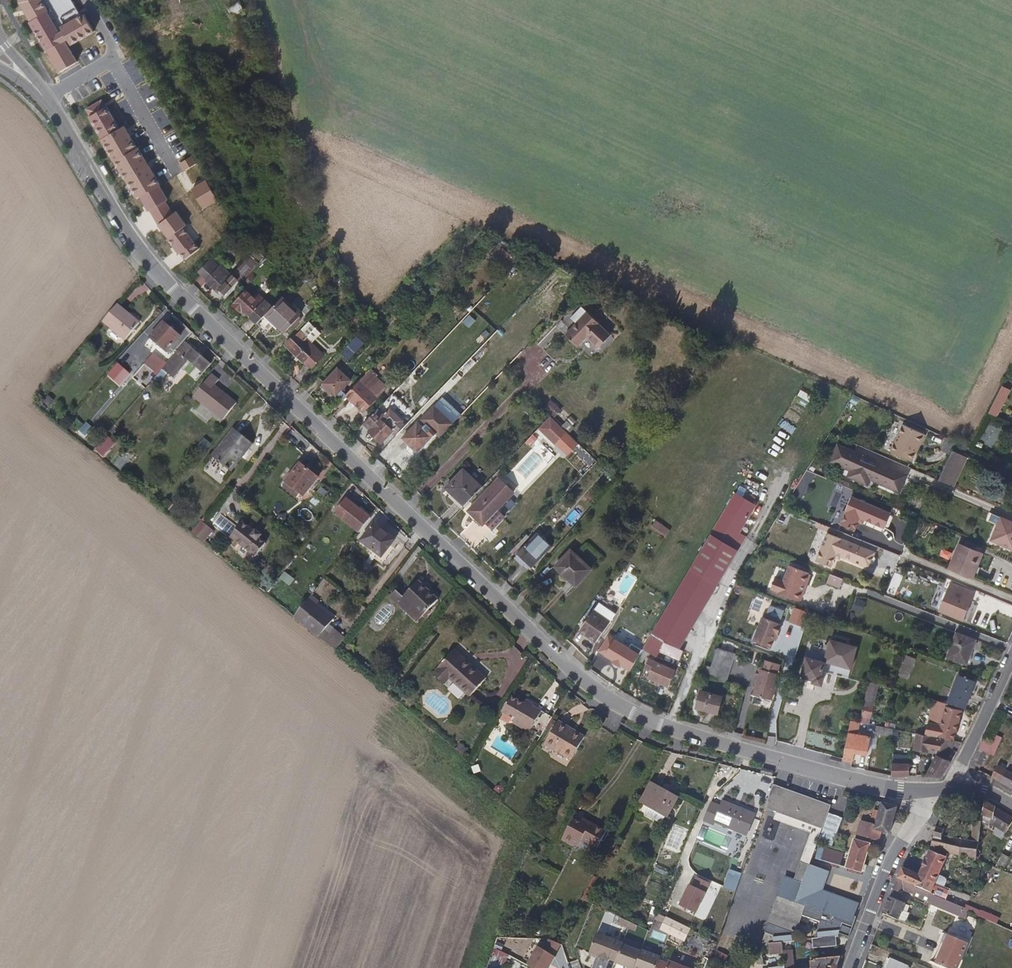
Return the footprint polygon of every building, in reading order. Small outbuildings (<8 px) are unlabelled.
[(206,182),(191,190),(202,210),(216,202),(206,182)] [(225,297),(257,263),(248,255),(231,272),(219,260),(203,277),(225,297)] [(268,310),(247,291),(234,305),(241,312),(246,313),(255,323),(266,312),(268,310)] [(300,314),(280,296),(268,310),(266,312),(285,329),(300,314)] [(141,319),(117,299),(103,315),(127,335),(141,319)] [(607,333),(590,316),(579,305),(571,314),(576,320),(564,334),(574,344),(584,335),(595,345),(607,333)] [(164,349),(176,334),(160,321),(148,336),(164,349)] [(349,355),(361,343),(353,335),(350,338),(342,348),(349,355)] [(324,357),(304,339),(298,346),(290,339),(284,346),(311,371),(324,357)] [(181,374),(194,358),(183,349),(169,366),(181,374)] [(118,363),(107,375),(119,386),(130,374),(118,363)] [(355,384),(336,368),(321,383),(340,400),(345,396),(355,384)] [(235,402),(207,379),(193,395),(222,418),(235,402)] [(376,396),(359,380),(355,384),(345,396),(361,411),(376,396)] [(1003,393),(1007,386),(998,382),(995,389),(1003,393)] [(993,413),(1003,393),(995,389),(985,409),(993,413)] [(551,402),(545,409),(556,417),(562,410),(551,402)] [(433,406),(420,419),(439,437),(452,424),(433,406)] [(404,427),(400,423),(402,421),(389,409),(382,416),(375,409),(362,423),(367,429),(368,434),(381,445),(391,435),(394,438),(404,427)] [(544,439),(556,427),(556,426),(546,416),(534,430),(544,439)] [(93,429),(84,421),(77,428),(85,436),(93,429)] [(431,436),(417,423),(404,437),(418,450),(431,436)] [(905,460),(913,443),(916,444),(921,434),(897,423),(885,452),(905,460)] [(77,428),(73,424),(67,430),(88,447),(92,442),(85,436),(77,428)] [(238,462),(253,444),(234,428),(212,454),(223,465),(231,457),(238,462)] [(895,492),(903,474),(876,462),(872,463),(870,467),(856,461),(858,456),(856,453),(833,443),(825,461),(846,470),(850,472),(848,478),(863,485),(868,475),(875,478),(873,482),(895,492)] [(949,486),(963,455),(948,449),(934,479),(949,486)] [(231,471),(238,462),(231,457),(223,465),(231,471)] [(302,496),(316,478),(298,463),(283,481),(302,496)] [(480,486),(459,467),(442,486),(462,506),(480,486)] [(840,485),(841,480),(831,476),(829,480),(840,485)] [(496,511),(514,493),(500,479),(468,513),(480,527),(483,524),(490,532),(503,519),(496,511)] [(735,494),(710,534),(737,550),(746,537),(739,533),(755,506),(735,494)] [(887,512),(848,495),(841,510),(842,510),(837,523),(851,529),(857,515),(861,517),(860,518),(881,527),(887,512)] [(352,529),(363,515),(347,502),(335,515),(352,529)] [(837,523),(842,510),(841,510),(839,509),(834,522),(837,523)] [(358,535),(370,520),(363,515),(352,529),(358,535)] [(1000,517),(991,540),(1011,549),(1011,522),(1000,517)] [(202,542),(213,530),(200,519),(200,520),(189,532),(202,542)] [(656,520),(651,527),(666,537),(671,530),(656,520)] [(261,540),(238,521),(225,536),(255,562),(264,551),(257,545),(261,540)] [(397,539),(376,523),(363,540),(383,556),(397,539)] [(868,551),(823,532),(811,559),(825,565),(831,550),(834,551),(834,553),(863,565),(868,551)] [(677,646),(680,640),(732,549),(710,536),(653,628),(650,634),(677,646)] [(526,572),(546,551),(533,539),(514,559),(526,572)] [(968,579),(974,564),(978,565),(982,554),(958,544),(947,570),(968,579)] [(588,569),(566,550),(552,568),(573,586),(588,569)] [(804,585),(808,575),(806,574),(806,573),(785,565),(779,580),(770,577),(765,588),(774,591),(774,593),(794,600),(795,600),(797,600),(800,593),(798,592),(801,584),(804,585)] [(834,589),(838,580),(824,575),(822,584),(834,589)] [(418,616),(435,598),(413,579),(398,598),(418,616)] [(960,622),(971,594),(949,585),(937,613),(960,622)] [(316,637),(330,618),(312,604),(298,622),(316,637)] [(594,644),(608,623),(602,619),(606,611),(596,604),(577,632),(594,644)] [(766,645),(770,631),(773,632),(776,622),(774,621),(774,620),(756,614),(748,639),(766,645)] [(963,666),(972,642),(953,634),(944,658),(963,666)] [(677,650),(648,637),(639,652),(652,659),(656,654),(674,661),(678,651),(677,650)] [(818,684),(821,674),(819,672),(822,659),(827,660),(827,662),(846,667),(851,645),(825,638),(823,644),(819,643),(818,647),(822,648),(821,654),(804,650),(797,679),(818,684)] [(721,680),(730,651),(713,645),(707,665),(704,675),(721,680)] [(478,672),(466,663),(467,657),(460,652),(457,654),(449,648),(436,663),(435,666),(450,679),(469,696),(487,676),(480,669),(478,672)] [(596,667),(617,684),(627,672),(606,655),(596,667)] [(899,676),(910,679),(915,658),(905,656),(899,676)] [(663,686),(670,671),(644,659),(640,670),(645,673),(643,678),(663,686)] [(704,675),(707,665),(699,663),(696,673),(704,675)] [(768,695),(775,671),(753,664),(750,674),(753,675),(756,676),(754,683),(751,682),(748,692),(756,695),(757,690),(768,695)] [(888,688),(897,667),(889,664),(880,686),(888,688)] [(450,679),(435,666),(431,672),(445,685),(450,679)] [(964,703),(972,682),(955,675),(948,696),(964,703)] [(858,722),(862,705),(865,681),(856,677),(848,719),(858,722)] [(871,703),(875,684),(865,681),(862,705),(865,705),(865,702),(871,703)] [(714,712),(718,695),(696,690),(692,706),(714,712)] [(549,715),(521,700),(519,703),(505,695),(495,712),(504,717),(506,714),(511,717),(509,722),(537,735),(549,715)] [(790,719),(794,705),(784,701),(781,711),(781,716),(790,719)] [(939,709),(941,703),(932,701),(931,707),(939,709)] [(954,732),(960,711),(943,706),(937,727),(954,732)] [(567,759),(580,735),(553,720),(540,743),(567,759)] [(950,739),(954,732),(937,727),(925,725),(923,734),(928,735),(935,737),(950,739)] [(926,751),(928,735),(923,734),(913,732),(911,749),(926,751)] [(867,754),(868,744),(864,743),(853,742),(854,734),(845,733),(840,760),(850,762),(852,751),(867,754)] [(864,743),(866,736),(854,734),(853,742),(864,743)] [(943,751),(950,739),(935,737),(930,746),(937,750),(943,752),(943,751)] [(943,760),(953,740),(950,739),(943,751),(943,752),(940,758),(943,760)] [(980,755),(986,743),(981,741),(975,753),(980,755)] [(940,758),(943,752),(937,750),(935,756),(940,758)] [(1005,765),(1011,751),(1008,750),(1002,763),(1005,765)] [(1011,751),(1005,765),(1003,769),(1011,773),(1011,752),(1011,751)] [(978,772),(984,760),(979,757),(980,755),(975,753),(969,767),(978,772)] [(906,764),(906,755),(890,754),(890,763),(906,764)] [(941,775),(948,762),(943,760),(940,758),(935,756),(924,775),(930,775),(940,776),(941,775)] [(906,775),(906,764),(890,763),(890,774),(906,775)] [(1003,769),(995,765),(989,778),(1011,790),(1011,773),(1003,769)] [(832,843),(841,814),(827,809),(830,801),(826,800),(771,781),(763,805),(820,825),(817,839),(832,843)] [(665,818),(676,798),(650,783),(639,803),(665,818)] [(746,834),(754,813),(721,799),(719,804),(709,800),(702,818),(712,823),(713,820),(746,834)] [(991,819),(994,806),(983,799),(979,812),(991,819)] [(887,832),(893,805),(878,801),(873,828),(878,829),(887,832)] [(650,811),(648,817),(662,823),(665,818),(650,811)] [(988,832),(991,819),(979,812),(977,821),(975,828),(988,832)] [(597,852),(606,836),(574,818),(561,839),(579,849),(582,843),(597,852)] [(967,860),(975,828),(977,821),(969,819),(964,839),(943,834),(945,827),(941,826),(940,828),(936,827),(936,825),(934,824),(933,826),(932,826),(931,829),(932,830),(926,849),(944,854),(967,860)] [(876,840),(878,829),(873,828),(857,824),(855,834),(863,836),(876,840)] [(874,846),(876,840),(863,836),(862,842),(867,844),(874,846)] [(860,871),(867,844),(862,842),(852,840),(848,854),(816,846),(813,858),(860,871)] [(936,875),(944,854),(926,849),(917,876),(933,882),(936,875)] [(821,872),(810,869),(792,863),(789,873),(792,874),(797,876),(799,878),(799,881),(799,883),(799,886),(806,888),(816,891),(821,872)] [(929,893),(933,882),(917,876),(897,867),(893,878),(915,887),(929,893)] [(801,911),(806,888),(799,886),(799,883),(799,881),(799,878),(797,876),(792,874),(789,873),(786,882),(777,879),(768,909),(773,910),(765,938),(761,937),(758,947),(759,949),(766,945),(768,944),(779,943),(791,941),(794,941),(801,911)] [(939,885),(943,878),(936,875),(933,882),(939,885)] [(691,886),(705,892),(709,883),(695,876),(691,886)] [(915,887),(893,878),(889,889),(897,892),(902,893),(906,893),(913,895),(915,887)] [(944,899),(948,888),(939,885),(933,882),(929,893),(931,894),(944,899)] [(691,886),(689,885),(679,905),(695,912),(705,892),(691,886)] [(929,900),(931,894),(929,893),(915,887),(913,895),(920,897),(929,900)] [(853,902),(847,900),(816,891),(806,888),(801,911),(794,941),(811,939),(833,936),(835,936),(836,934),(839,926),(840,923),(849,926),(852,915),(849,915),(853,902)] [(958,918),(960,910),(962,906),(944,899),(931,894),(929,900),(926,905),(958,918)] [(902,909),(904,904),(886,896),(886,897),(879,914),(894,920),(895,918),(897,912),(899,908),(902,909)] [(1003,923),(998,920),(998,918),(964,903),(962,906),(960,910),(1002,928),(1003,923)] [(765,938),(773,910),(768,909),(760,937),(761,937),(765,938)] [(682,943),(688,931),(664,919),(659,932),(682,943)] [(840,923),(839,926),(836,934),(846,938),(849,930),(849,929),(849,926),(840,923)] [(620,940),(597,929),(588,947),(598,952),(597,953),(606,957),(606,956),(613,959),(620,942),(620,940)] [(965,943),(943,933),(931,963),(944,967),(955,967),(965,943)] [(835,945),(833,936),(811,939),(812,947),(835,945)] [(543,950),(555,956),(560,946),(548,940),(543,950)] [(639,950),(620,942),(613,959),(613,960),(626,966),(627,964),(632,967),(639,950)] [(535,947),(524,965),(528,967),(545,967),(552,958),(535,947)] [(658,961),(659,957),(639,948),(639,950),(632,967),(655,967),(658,961)] [(496,951),(494,962),(506,965),(508,954),(496,951)] [(835,965),(839,955),(813,959),(813,962),(814,967),(818,967),(834,967),(835,965)] [(902,967),(885,960),(882,967),(901,967),(902,967)]
